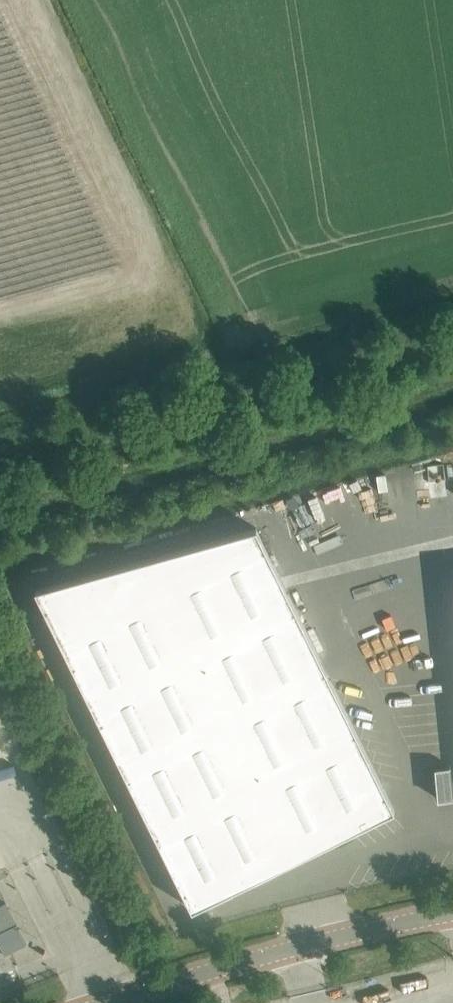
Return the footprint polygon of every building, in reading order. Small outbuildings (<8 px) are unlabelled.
[(35,589),(192,908),(394,809),(256,527),(35,589)] [(452,798),(452,792),(452,765),(432,766),(434,799),(452,798)] [(0,905),(0,930),(16,922),(6,902),(0,905)] [(0,932),(0,946),(4,955),(26,944),(17,924),(0,932)]
